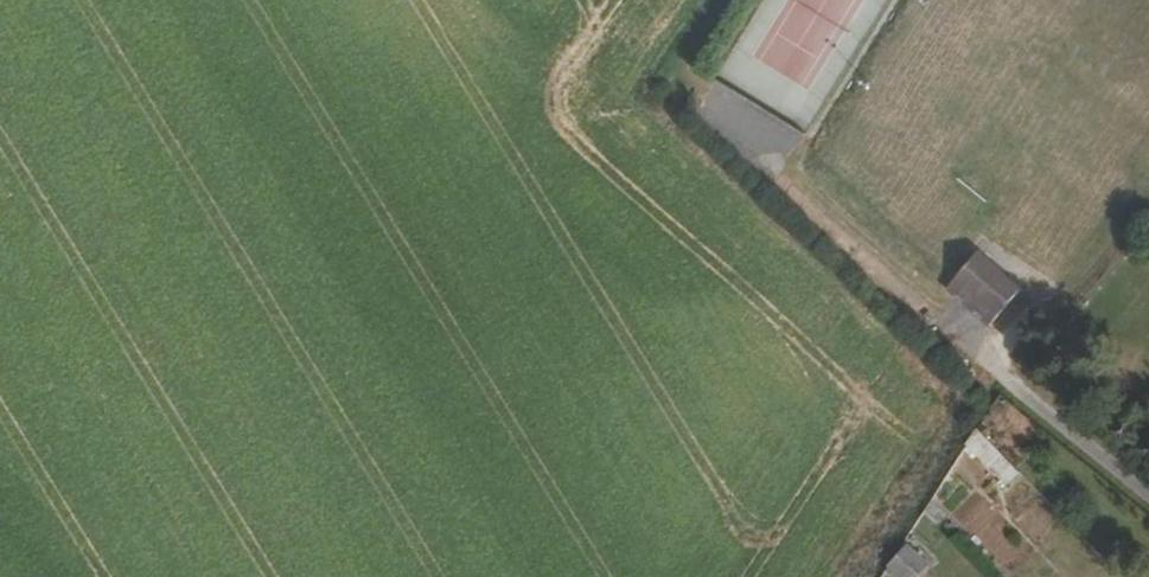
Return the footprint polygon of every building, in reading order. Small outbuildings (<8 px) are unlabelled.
[(989,320),(1022,285),(982,247),(949,281),(989,320)] [(1024,477),(1003,455),(975,426),(966,441),(1012,487),(1024,477)]
